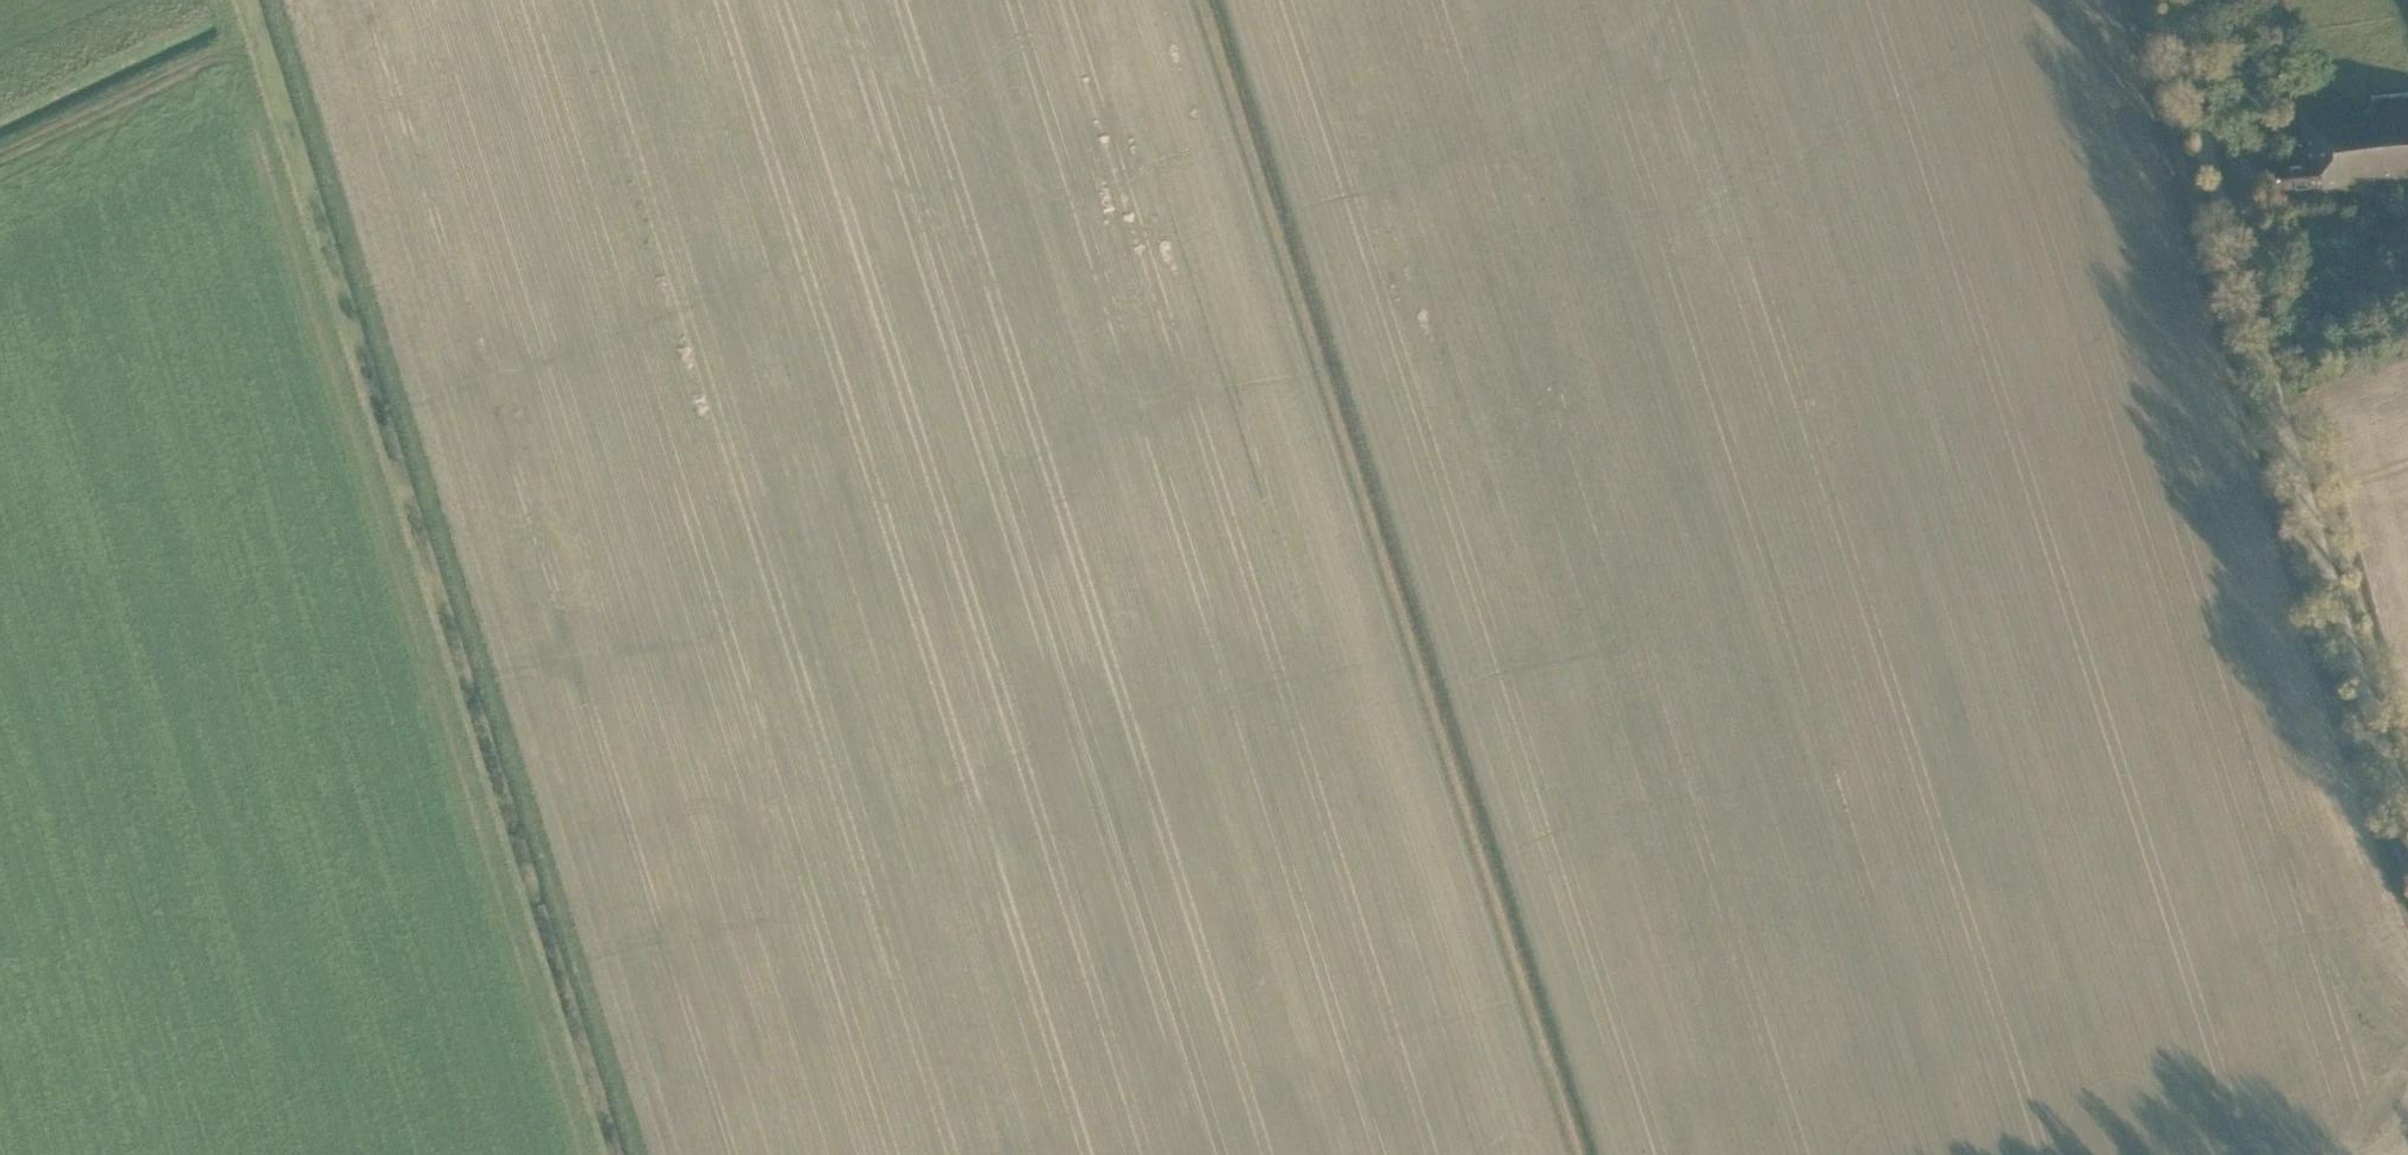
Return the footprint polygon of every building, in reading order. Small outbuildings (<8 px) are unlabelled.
[(2304,104),(2302,156),(2274,159),(2277,190),(2344,184),(2345,198),(2407,192),(2407,95),(2304,104)]
